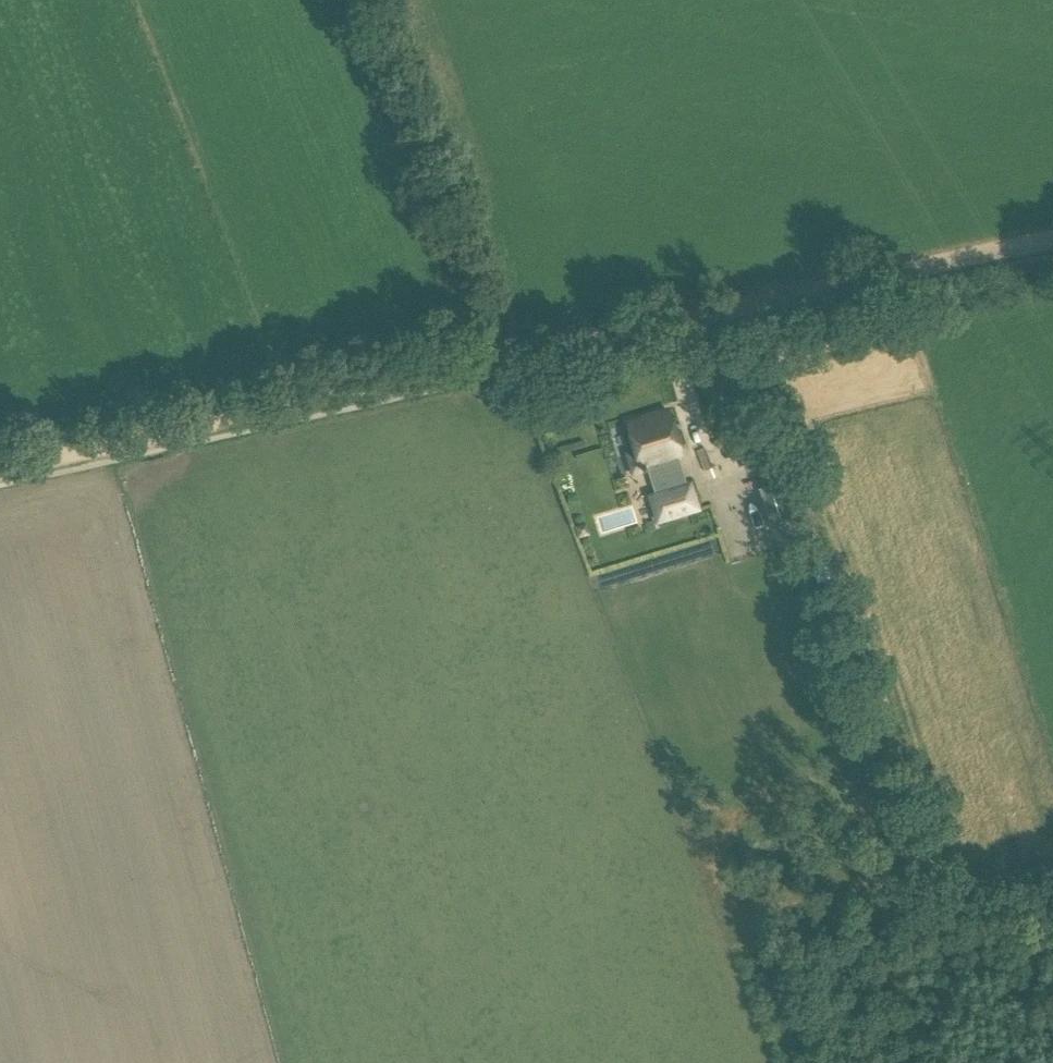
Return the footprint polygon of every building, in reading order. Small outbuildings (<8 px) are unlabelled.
[(659,522),(698,510),(690,483),(680,486),(672,461),(683,458),(670,418),(631,430),(638,450),(627,453),(634,473),(654,467),(662,492),(650,496),(659,522)] [(768,434),(740,444),(749,470),(777,460),(768,434)] [(795,479),(760,490),(771,527),(807,517),(795,479)]
